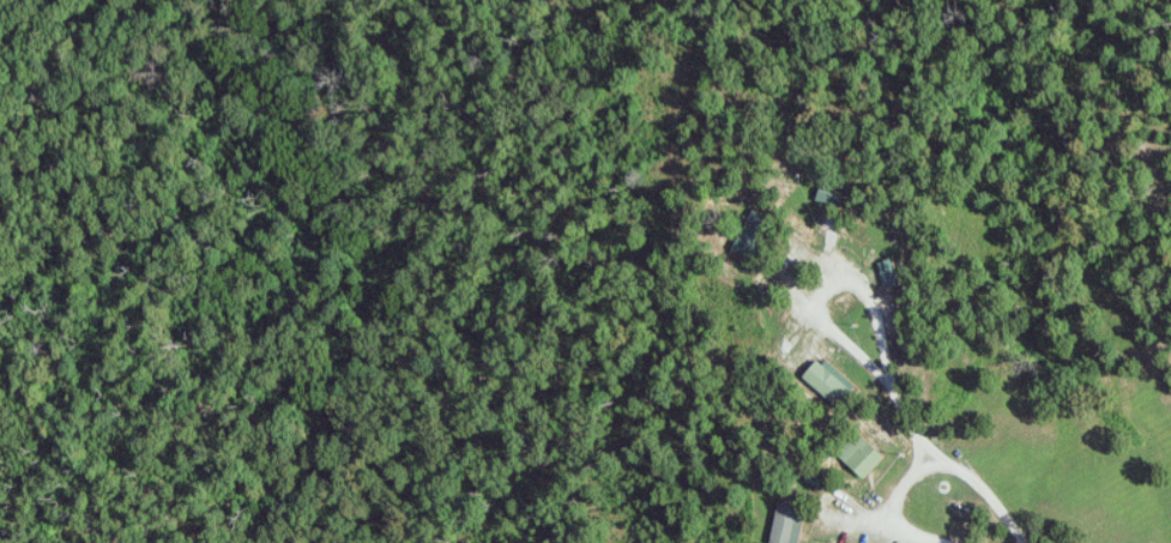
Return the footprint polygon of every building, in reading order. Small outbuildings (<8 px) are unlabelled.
[(816,201),(840,209),(844,197),(820,189),(816,201)] [(752,259),(770,219),(752,211),(733,251),(752,259)] [(879,263),(885,289),(902,285),(896,259),(879,263)] [(822,357),(804,377),(838,408),(856,389),(822,357)] [(838,454),(863,480),(885,459),(860,434),(838,454)] [(806,509),(779,503),(771,542),(799,542),(806,509)]
